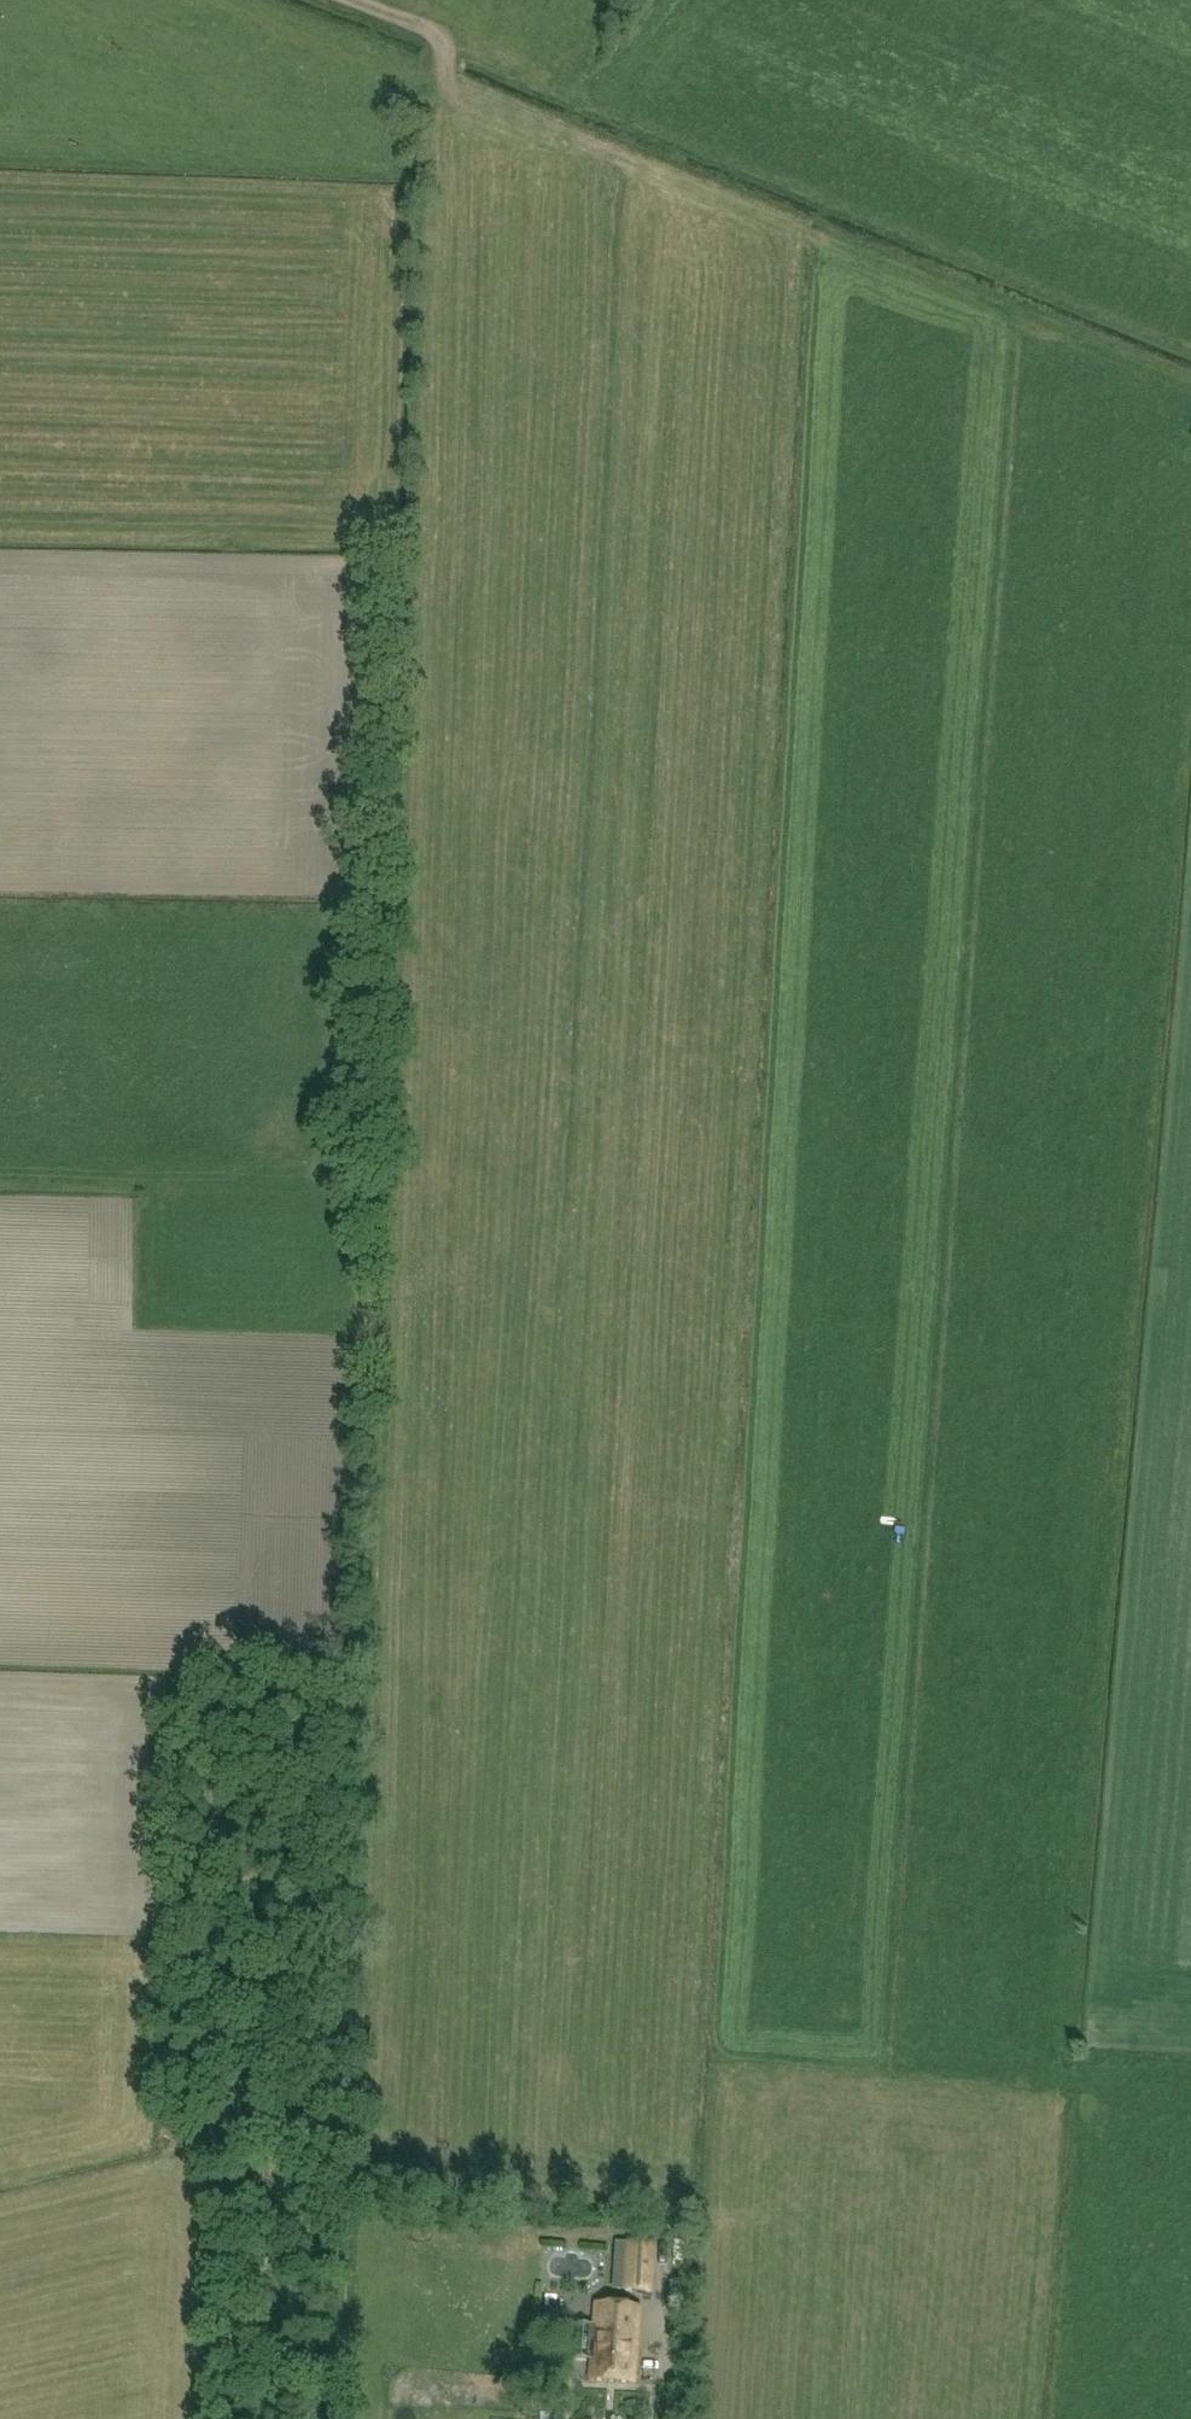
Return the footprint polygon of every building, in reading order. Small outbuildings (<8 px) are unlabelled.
[(654,2293),(657,2245),(616,2242),(612,2290),(654,2293)] [(634,2385),(640,2307),(596,2304),(590,2381),(634,2385)]
